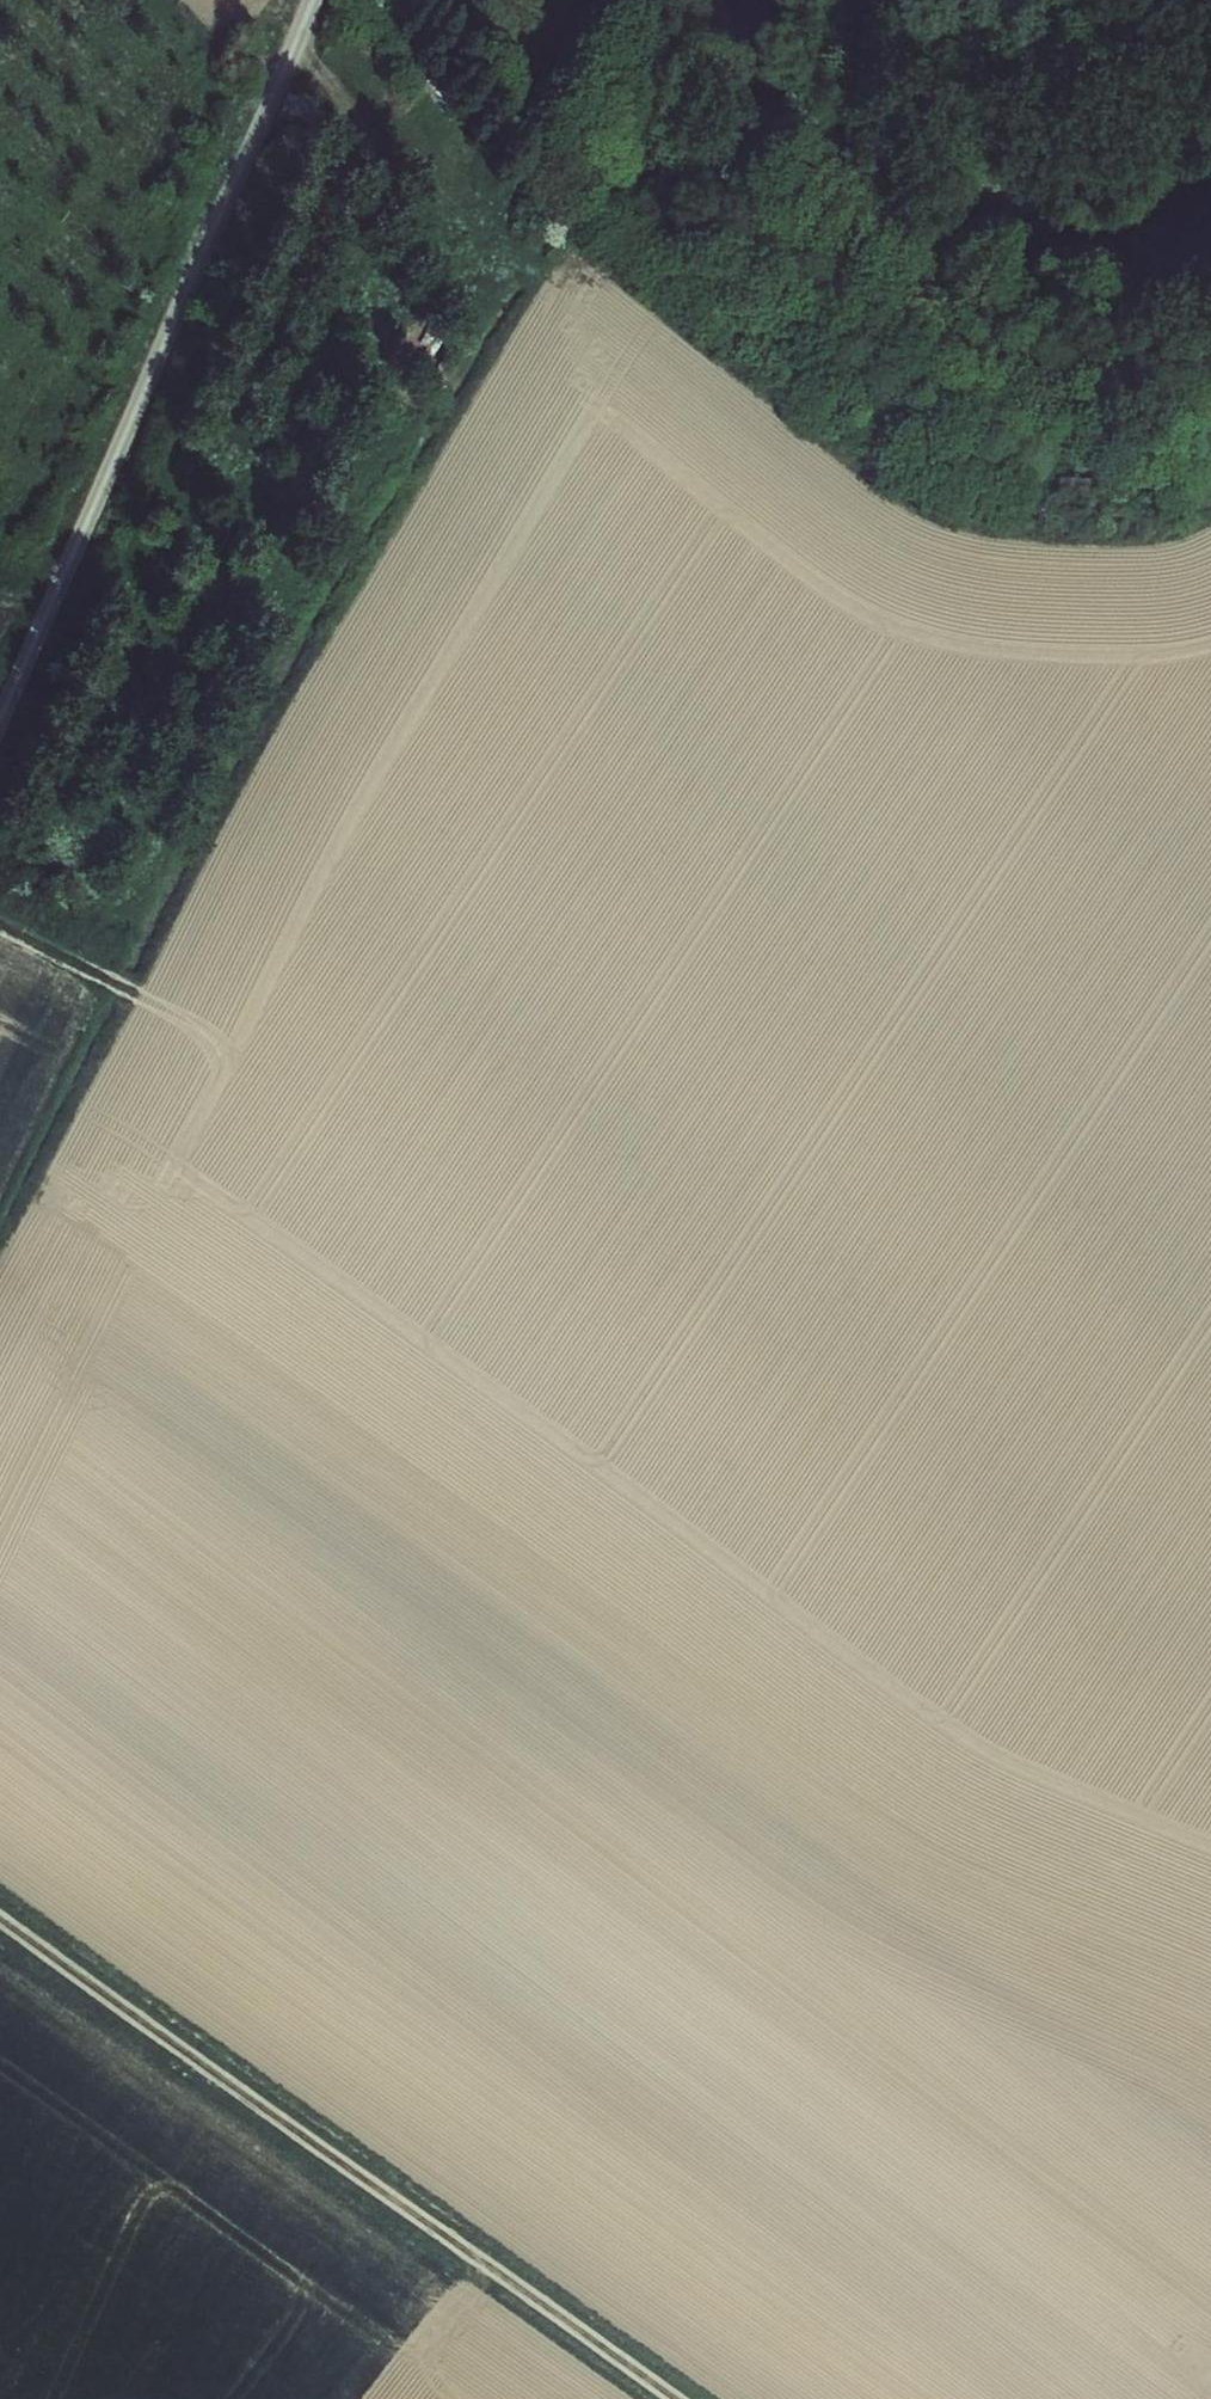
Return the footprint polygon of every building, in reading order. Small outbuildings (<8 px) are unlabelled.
[(246,46),(239,62),(251,67),(257,51),(246,46)]
